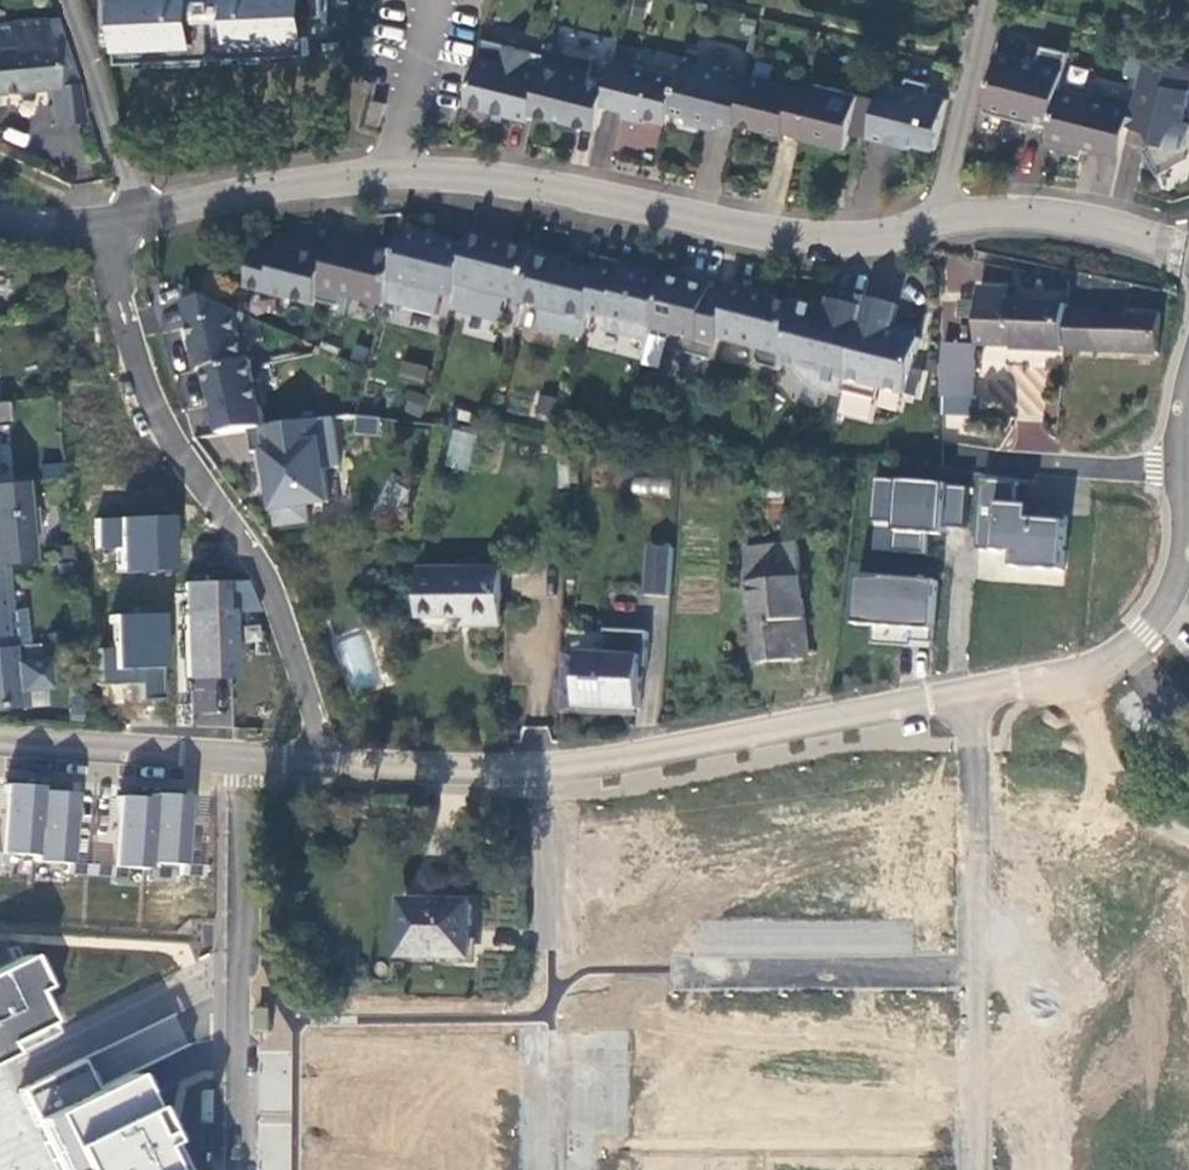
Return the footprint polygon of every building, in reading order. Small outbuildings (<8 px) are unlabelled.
[(104,16),(116,16),(118,54),(159,53),(159,58),(205,56),(205,52),(244,51),(244,55),(268,55),(267,50),(309,49),(308,11),(325,10),(325,0),(103,0),(104,16)] [(54,12),(4,17),(6,41),(0,42),(0,89),(44,84),(72,80),(54,12)] [(590,72),(596,52),(550,40),(543,69),(533,108),(598,124),(603,101),(609,77),(590,72)] [(478,53),(467,100),(531,116),(533,108),(543,69),(526,65),(530,47),(507,41),(503,59),(478,53)] [(640,48),(618,42),(609,77),(603,101),(668,118),(671,107),(679,74),(636,63),(640,48)] [(1000,52),(986,111),(1033,123),(1037,110),(1055,114),(1061,89),(1071,52),(1044,45),(1040,62),(1000,52)] [(701,64),(683,60),(679,74),(671,107),(689,111),(687,118),(715,125),(717,118),(735,123),(736,120),(747,76),(728,71),(731,63),(703,56),(701,64)] [(1162,172),(1188,157),(1188,120),(1186,119),(1188,107),(1188,85),(1184,84),(1188,66),(1148,56),(1138,98),(1131,123),(1153,128),(1159,139),(1147,146),(1162,172)] [(813,89),(748,73),(747,76),(736,120),(784,132),(784,129),(802,134),(813,89)] [(880,97),(871,134),(914,145),(915,141),(937,147),(949,97),(929,92),(932,81),(909,75),(906,86),(884,81),(880,97)] [(72,80),(44,84),(49,123),(82,118),(72,80)] [(880,97),(816,81),(813,89),(802,134),(849,146),(853,131),(870,135),(871,134),(880,97)] [(1055,114),(1047,145),(1083,153),(1085,144),(1124,154),(1131,123),(1138,98),(1091,87),(1089,96),(1061,89),(1055,114)] [(386,100),(374,97),(369,118),(380,121),(386,100)] [(1009,179),(1034,185),(1041,152),(1017,146),(1009,179)] [(396,253),(385,298),(438,312),(444,288),(455,291),(467,244),(402,228),(396,253)] [(467,244),(455,291),(452,303),(500,315),(507,290),(523,294),(535,248),(535,247),(470,231),(467,244)] [(332,233),(328,248),(316,297),(340,303),(343,290),(384,300),(385,298),(396,253),(355,243),(356,239),(332,233)] [(276,251),(256,246),(246,284),(315,301),(316,297),(328,248),(295,240),(294,246),(279,242),(276,251)] [(564,255),(535,248),(523,294),(522,298),(542,303),(538,321),(583,332),(588,310),(598,271),(562,261),(564,255)] [(603,327),(650,339),(653,328),(665,280),(641,274),(643,267),(602,256),(598,271),(588,310),(606,315),(603,327)] [(665,280),(653,328),(672,332),(668,346),(714,358),(720,334),(731,293),(712,288),(714,280),(693,275),(691,281),(667,275),(665,280)] [(1007,341),(1063,345),(1065,304),(1066,301),(1011,297),(1012,285),(980,283),(976,337),(1007,341)] [(757,357),(762,364),(781,369),(782,362),(797,304),(753,293),(754,290),(733,285),(731,293),(720,334),(760,345),(757,357)] [(207,387),(214,427),(244,423),(259,421),(255,399),(258,398),(254,377),(251,377),(246,352),(244,353),(240,331),(237,332),(233,311),(236,304),(205,290),(183,294),(192,341),(188,341),(192,362),(198,361),(203,388),(207,387)] [(865,306),(844,390),(878,399),(882,387),(908,394),(922,338),(916,336),(893,330),(894,324),(899,304),(868,296),(865,306)] [(839,317),(843,300),(830,297),(827,308),(828,308),(826,314),(839,317)] [(827,308),(798,301),(797,304),(782,362),(800,367),(803,374),(808,380),(815,384),(844,392),(844,390),(865,306),(843,300),(839,317),(826,314),(828,308),(827,308)] [(1063,345),(1095,347),(1098,306),(1065,304),(1063,345)] [(1159,352),(1160,309),(1123,305),(1123,308),(1098,306),(1095,347),(1159,352)] [(918,330),(894,324),(893,330),(916,336),(918,330)] [(972,392),(976,337),(945,333),(940,389),(972,392)] [(401,360),(396,377),(424,384),(428,367),(401,360)] [(567,394),(544,388),(538,411),(561,417),(567,394)] [(378,414),(355,411),(353,429),(376,432),(378,414)] [(259,421),(244,423),(248,446),(254,446),(257,468),(265,467),(272,519),(304,515),(301,499),(324,497),(319,463),(334,462),(328,412),(259,421)] [(468,470),(474,432),(450,429),(444,467),(468,470)] [(34,530),(32,503),(23,504),(21,477),(0,479),(0,561),(28,558),(25,531),(34,530)] [(899,532),(898,549),(927,552),(928,533),(943,535),(944,528),(966,530),(970,488),(880,479),(876,521),(899,523),(898,532),(899,532)] [(1016,505),(1018,481),(982,479),(978,548),(1015,550),(1014,565),(1064,568),(1067,522),(1028,520),(1029,505),(1016,505)] [(400,509),(410,490),(392,480),(382,500),(400,509)] [(120,551),(122,572),(172,570),(170,517),(99,520),(102,552),(120,551)] [(667,547),(643,544),(640,593),(664,596),(667,547)] [(790,544),(739,547),(748,656),(799,652),(790,544)] [(214,582),(212,548),(179,550),(181,583),(214,582)] [(467,624),(497,624),(498,568),(419,567),(418,613),(468,616),(467,624)] [(879,624),(877,644),(933,649),(940,582),(860,574),(856,621),(879,624)] [(214,582),(181,583),(185,675),(225,672),(223,612),(215,612),(214,582)] [(99,648),(101,685),(142,684),(143,701),(164,699),(159,615),(110,615),(111,647),(99,648)] [(642,630),(616,629),(615,636),(599,635),(598,652),(574,651),(572,705),(634,708),(636,665),(640,666),(642,630)] [(8,642),(2,643),(0,643),(0,705),(23,703),(19,659),(10,659),(8,642)] [(190,727),(229,727),(229,679),(191,679),(190,727)] [(39,855),(38,861),(74,863),(79,794),(42,792),(44,785),(5,783),(1,853),(39,855)] [(120,797),(116,867),(151,869),(151,863),(187,865),(192,796),(154,794),(153,798),(120,797)] [(472,895),(403,896),(403,947),(473,947),(472,895)] [(769,959),(771,921),(697,917),(695,955),(769,959)] [(56,1034),(33,991),(44,987),(28,955),(0,969),(0,1060),(56,1034)] [(17,1094),(38,1138),(54,1169),(173,1169),(126,1074),(99,1088),(85,1060),(17,1094)]
